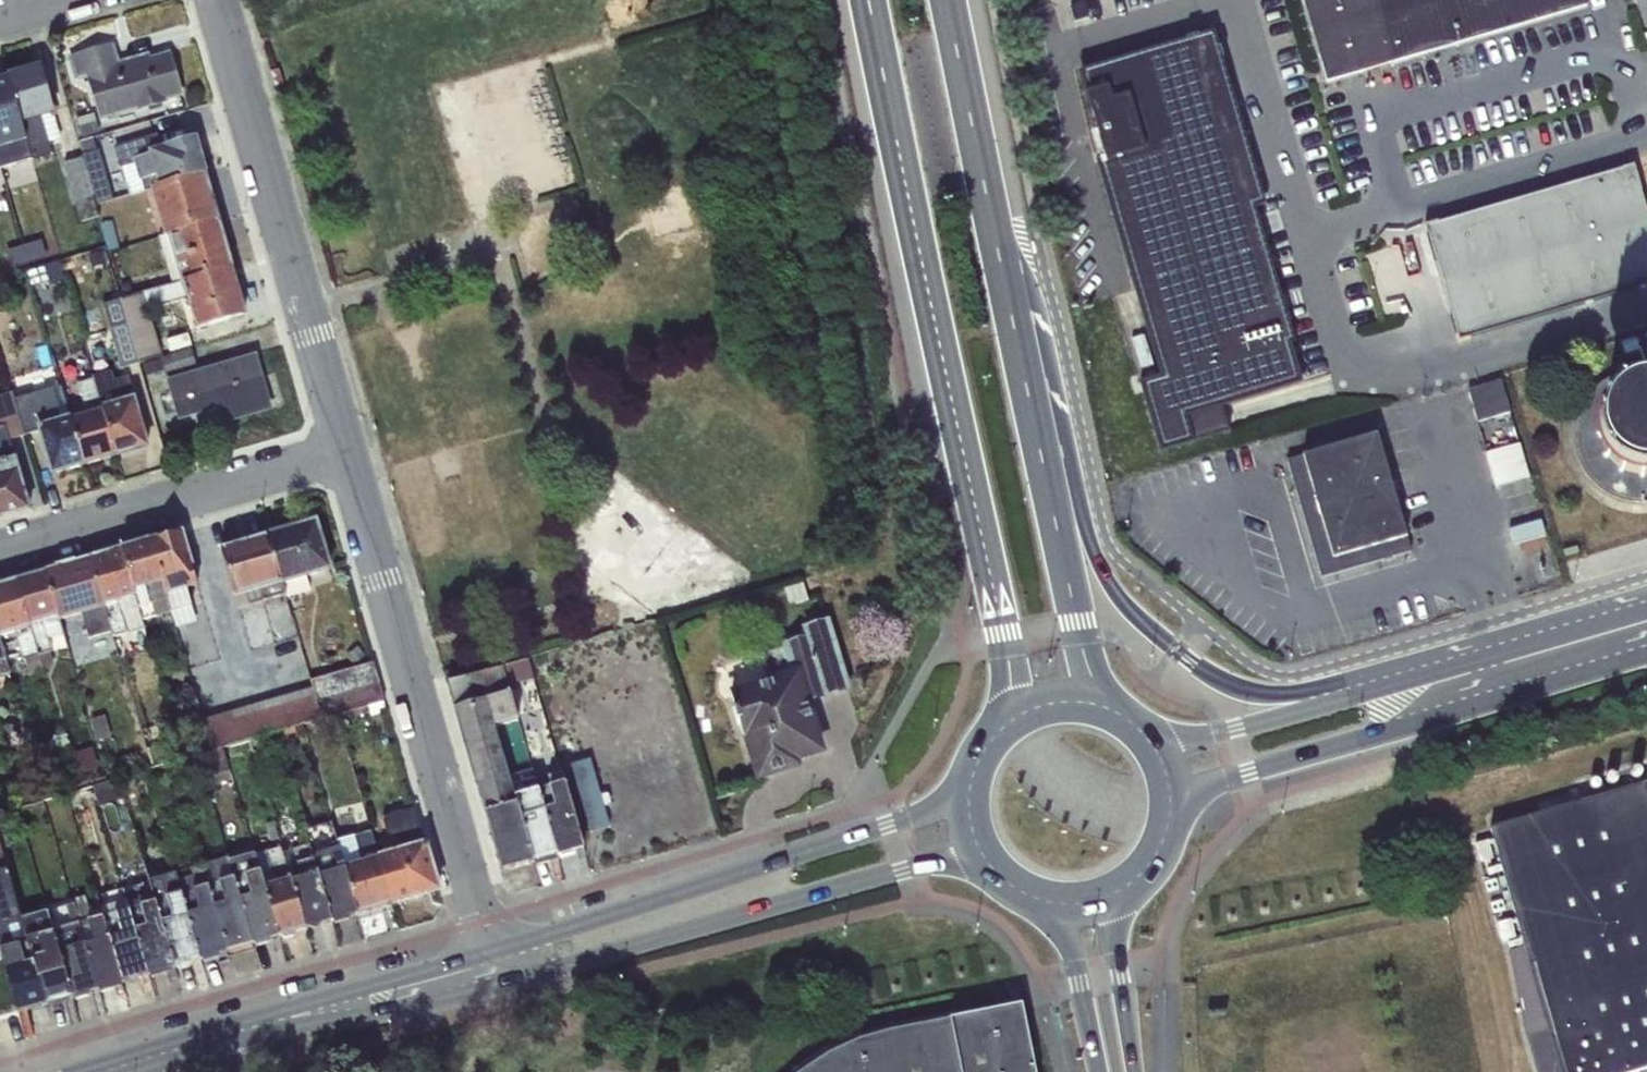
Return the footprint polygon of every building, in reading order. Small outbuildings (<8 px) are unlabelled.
[(1326,85),(1586,8),(1585,3),(1584,3),(1584,2),(1583,0),(1301,0),(1326,85)] [(112,47),(70,59),(76,80),(86,77),(99,121),(136,110),(136,112),(166,104),(165,99),(180,95),(168,55),(149,61),(147,55),(117,64),(112,47)] [(40,67),(7,77),(31,160),(51,155),(48,142),(60,139),(40,67)] [(1113,157),(1096,162),(1147,332),(1148,332),(1161,377),(1139,383),(1160,453),(1194,443),(1194,441),(1229,430),(1222,406),(1299,382),(1288,344),(1294,342),(1253,208),(1264,205),(1232,98),(1217,103),(1209,76),(1099,109),(1113,157)] [(1,169),(31,160),(7,77),(0,79),(0,166),(1,169)] [(94,114),(76,119),(81,138),(99,133),(94,114)] [(152,190),(204,175),(194,140),(161,149),(157,134),(113,148),(129,197),(152,190)] [(94,202),(95,204),(112,200),(99,149),(96,150),(93,139),(78,143),(82,157),(94,202)] [(94,202),(82,157),(62,164),(79,222),(98,215),(95,204),(94,202)] [(1424,226),(1458,341),(1470,338),(1469,337),(1646,285),(1646,213),(1633,165),(1424,226)] [(204,175),(152,190),(166,236),(217,222),(204,175)] [(111,220),(101,222),(109,251),(119,248),(111,220)] [(217,222),(166,236),(158,238),(171,285),(231,269),(217,222)] [(42,240),(24,245),(29,263),(47,258),(42,240)] [(29,263),(24,245),(6,251),(11,269),(29,263)] [(231,269),(171,285),(119,299),(120,300),(138,364),(162,357),(147,310),(186,298),(195,330),(244,314),(231,269)] [(120,300),(102,305),(120,369),(138,365),(138,364),(120,300)] [(191,350),(161,358),(166,376),(196,367),(191,350)] [(170,394),(175,413),(177,418),(209,409),(208,406),(215,404),(220,422),(250,414),(248,408),(264,404),(251,356),(166,381),(170,394)] [(94,378),(116,455),(147,446),(127,377),(115,381),(112,371),(93,376),(94,378)] [(1640,375),(1633,376),(1626,377),(1618,379),(1611,382),(1605,385),(1599,390),(1594,395),(1589,401),(1585,407),(1582,414),(1579,421),(1578,428),(1577,436),(1578,443),(1579,451),(1581,458),(1584,464),(1587,471),(1592,477),(1597,482),(1603,487),(1609,491),(1616,494),(1623,497),(1630,498),(1638,499),(1645,498),(1646,498),(1646,376),(1640,375)] [(87,414),(72,419),(85,464),(116,455),(94,378),(77,384),(87,414)] [(1500,380),(1468,390),(1477,422),(1510,413),(1500,380)] [(62,386),(46,391),(54,421),(71,416),(62,386)] [(46,391),(14,400),(24,436),(40,432),(53,474),(85,464),(72,419),(71,416),(54,421),(46,391)] [(0,433),(0,518),(28,510),(13,458),(8,441),(24,436),(14,400),(12,394),(0,398),(0,432),(0,433)] [(175,413),(170,394),(159,398),(164,416),(175,413)] [(1375,435),(1302,457),(1332,559),(1376,546),(1378,553),(1393,548),(1391,542),(1406,537),(1375,435)] [(1519,444),(1486,453),(1495,487),(1528,478),(1519,444)] [(1410,551),(1406,537),(1391,542),(1393,548),(1378,553),(1376,546),(1332,559),(1302,457),(1286,462),(1320,577),(1410,551)] [(315,522),(267,536),(284,595),(285,599),(310,592),(306,576),(329,569),(315,522)] [(181,533),(150,542),(170,614),(175,630),(196,625),(184,588),(197,584),(181,533)] [(267,536),(244,543),(261,602),(284,595),(267,536)] [(150,542),(121,550),(143,622),(170,614),(150,542)] [(261,602),(244,543),(220,550),(237,609),(261,602)] [(121,550),(89,560),(110,633),(114,649),(122,647),(120,636),(143,629),(145,629),(143,622),(121,550)] [(89,560),(45,573),(58,619),(81,613),(89,638),(110,633),(89,560)] [(45,573),(16,581),(39,665),(53,661),(47,639),(62,635),(58,619),(45,573)] [(0,586),(0,637),(15,633),(29,676),(42,673),(39,665),(16,581),(0,586)] [(802,585),(784,589),(789,607),(808,602),(802,585)] [(770,678),(733,690),(759,775),(793,765),(791,758),(818,750),(803,702),(846,688),(826,623),(801,629),(804,637),(780,644),(782,649),(763,652),(770,678)] [(8,674),(0,646),(0,676),(8,674)] [(527,660),(503,667),(509,685),(533,678),(527,660)] [(314,702),(379,683),(373,662),(308,682),(310,688),(314,702)] [(461,736),(492,725),(517,721),(516,719),(501,667),(446,683),(461,736)] [(379,683),(314,702),(319,720),(383,702),(383,701),(384,701),(379,683)] [(314,702),(310,688),(247,707),(202,720),(212,752),(225,748),(251,741),(275,733),(302,725),(319,720),(314,702)] [(105,716),(90,720),(96,742),(111,738),(105,716)] [(302,725),(275,733),(278,744),(305,737),(302,725)] [(492,725),(461,736),(476,786),(507,777),(492,725)] [(91,747),(71,753),(78,776),(99,770),(91,747)] [(602,807),(599,796),(588,761),(570,766),(589,831),(607,826),(602,807)] [(531,770),(507,777),(515,804),(532,863),(549,858),(556,856),(543,810),(536,786),(531,770)] [(549,782),(536,786),(543,810),(556,856),(582,848),(560,773),(547,777),(549,782)] [(507,777),(476,786),(484,813),(515,804),(507,777)] [(104,784),(94,787),(100,806),(123,799),(117,780),(104,784)] [(33,786),(12,786),(13,802),(33,802),(33,786)] [(1492,831),(1525,947),(1511,952),(1526,1032),(1538,1071),(1645,1071),(1646,1071),(1646,786),(1492,831)] [(607,794),(599,796),(602,807),(610,804),(607,794)] [(515,804),(484,813),(492,841),(498,863),(510,869),(532,863),(515,804)] [(401,849),(377,855),(391,904),(438,891),(414,808),(381,818),(387,838),(397,835),(401,849)] [(356,914),(336,842),(331,824),(304,831),(305,835),(330,922),(356,914)] [(353,837),(336,842),(356,914),(391,904),(377,855),(370,830),(352,835),(353,837)] [(299,848),(282,852),(304,930),(330,922),(305,835),(296,837),(299,848)] [(281,848),(255,855),(278,937),(285,939),(292,937),(294,933),(304,930),(282,852),(281,848)] [(255,855),(228,862),(252,945),(271,939),(278,937),(255,855)] [(227,859),(201,867),(226,952),(252,945),(228,862),(227,859)] [(192,878),(177,882),(199,960),(226,952),(201,867),(190,870),(192,878)] [(0,873),(0,950),(19,1013),(27,1010),(45,1005),(20,920),(6,871),(0,873)] [(175,874),(149,882),(173,968),(199,960),(177,882),(175,874)] [(149,882),(123,889),(147,975),(173,968),(149,882)] [(104,908),(100,909),(121,983),(139,978),(147,975),(123,889),(100,896),(104,908)] [(121,983),(100,909),(89,912),(85,897),(72,900),(73,904),(97,990),(113,986),(121,983)] [(73,904),(46,912),(71,998),(90,992),(97,990),(73,904)] [(46,912),(20,920),(45,1005),(64,1000),(71,998),(46,912)] [(834,1052),(803,1071),(1036,1071),(1024,1014),(834,1052)]
